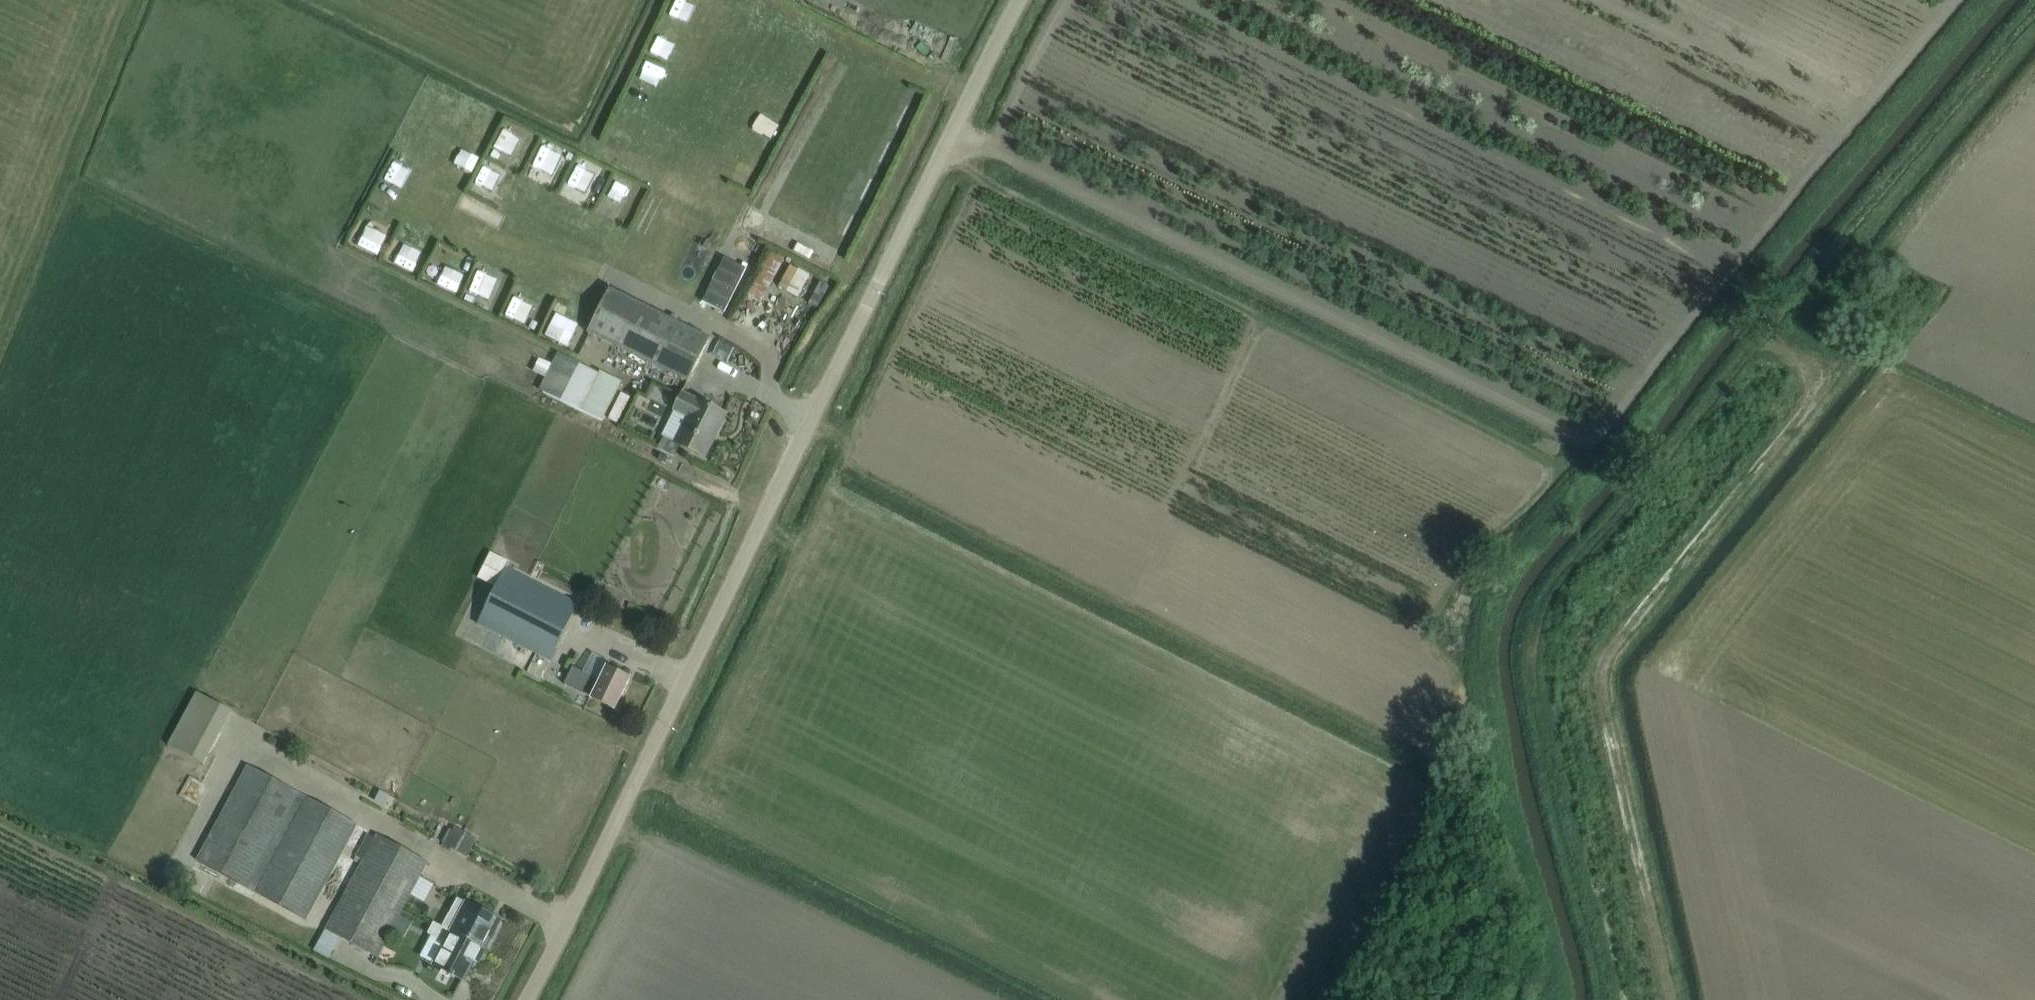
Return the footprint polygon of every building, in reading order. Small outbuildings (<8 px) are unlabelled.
[(677,10),(687,15),(693,0),(682,0),(677,10)] [(791,10),(815,22),(820,11),(797,0),(795,0),(791,10)] [(671,22),(660,46),(670,51),(682,26),(671,22)] [(871,35),(866,44),(886,54),(890,46),(871,35)] [(645,84),(654,88),(664,65),(654,61),(645,84)] [(636,97),(630,118),(640,120),(645,99),(636,97)] [(533,152),(543,135),(518,122),(509,139),(533,152)] [(613,186),(620,169),(601,161),(594,178),(613,186)] [(745,215),(749,207),(731,198),(727,207),(745,215)] [(754,211),(750,219),(767,226),(771,218),(754,211)] [(724,258),(702,302),(724,313),(746,269),(724,258)] [(809,293),(822,266),(811,261),(799,288),(809,293)] [(491,265),(483,284),(491,288),(500,268),(491,265)] [(494,288),(503,292),(510,274),(500,270),(494,288)] [(730,304),(740,310),(749,291),(740,286),(730,304)] [(710,338),(653,310),(610,288),(588,333),(688,382),(710,338)] [(537,317),(545,298),(528,290),(520,309),(537,317)] [(583,340),(594,317),(571,307),(560,329),(583,340)] [(578,364),(560,402),(580,412),(599,374),(578,364)] [(725,414),(682,393),(674,409),(689,416),(682,431),(666,422),(660,435),(704,457),(725,414)] [(550,660),(578,604),(506,568),(478,624),(550,660)] [(573,667),(565,683),(568,685),(592,697),(615,709),(630,679),(607,668),(601,680),(573,667)] [(197,693),(168,746),(204,765),(233,712),(197,693)] [(306,920),(357,826),(249,766),(197,860),(306,920)] [(361,864),(352,880),(403,908),(428,862),(377,834),(375,838),(368,834),(354,860),(361,864)] [(352,880),(326,930),(377,957),(403,908),(352,880)] [(459,916),(451,932),(466,939),(467,938),(486,948),(494,931),(500,920),(466,902),(466,903),(458,898),(451,911),(459,916)] [(466,939),(451,932),(434,923),(428,933),(446,942),(434,965),(451,974),(450,975),(454,977),(455,976),(464,980),(481,948),(484,950),(486,948),(467,938),(466,939)]
